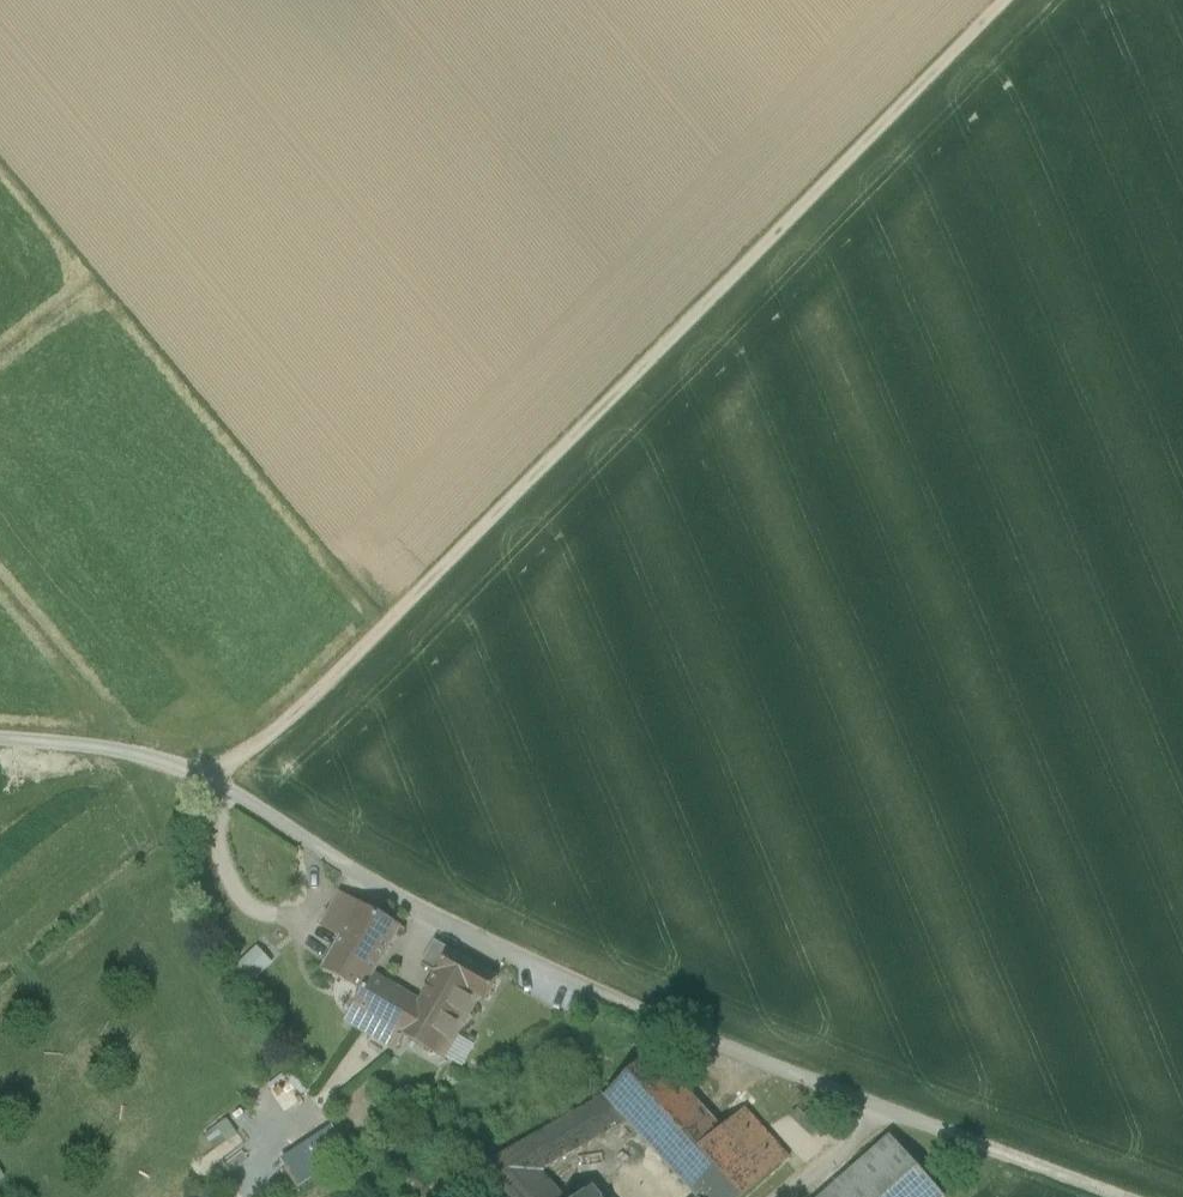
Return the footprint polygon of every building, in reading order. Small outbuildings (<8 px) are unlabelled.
[(361,905),(324,971),(363,993),(364,994),(374,976),(402,928),(361,905)] [(451,952),(435,943),(422,966),(437,975),(451,952)] [(258,950),(238,968),(252,983),(271,964),(258,950)] [(404,1033),(403,1036),(405,1037),(444,1060),(480,998),(485,1001),(498,979),(451,952),(437,975),(404,1033)] [(404,1033),(374,1016),(391,986),(374,976),(364,994),(363,993),(346,1022),(397,1052),(405,1037),(403,1036),(404,1033)] [(652,1054),(605,1097),(696,1196),(746,1196),(766,1179),(721,1130),(652,1054)] [(615,1129),(592,1104),(561,1122),(584,1147),(615,1129)] [(744,1109),(721,1130),(766,1179),(789,1158),(744,1109)] [(227,1121),(206,1137),(216,1151),(237,1135),(227,1121)] [(525,1181),(584,1147),(561,1122),(480,1169),(505,1196),(538,1196),(525,1181)] [(301,1187),(356,1157),(340,1127),(285,1157),(301,1187)] [(823,1196),(944,1196),(890,1137),(823,1196)] [(593,1187),(581,1196),(602,1196),(593,1187)]
